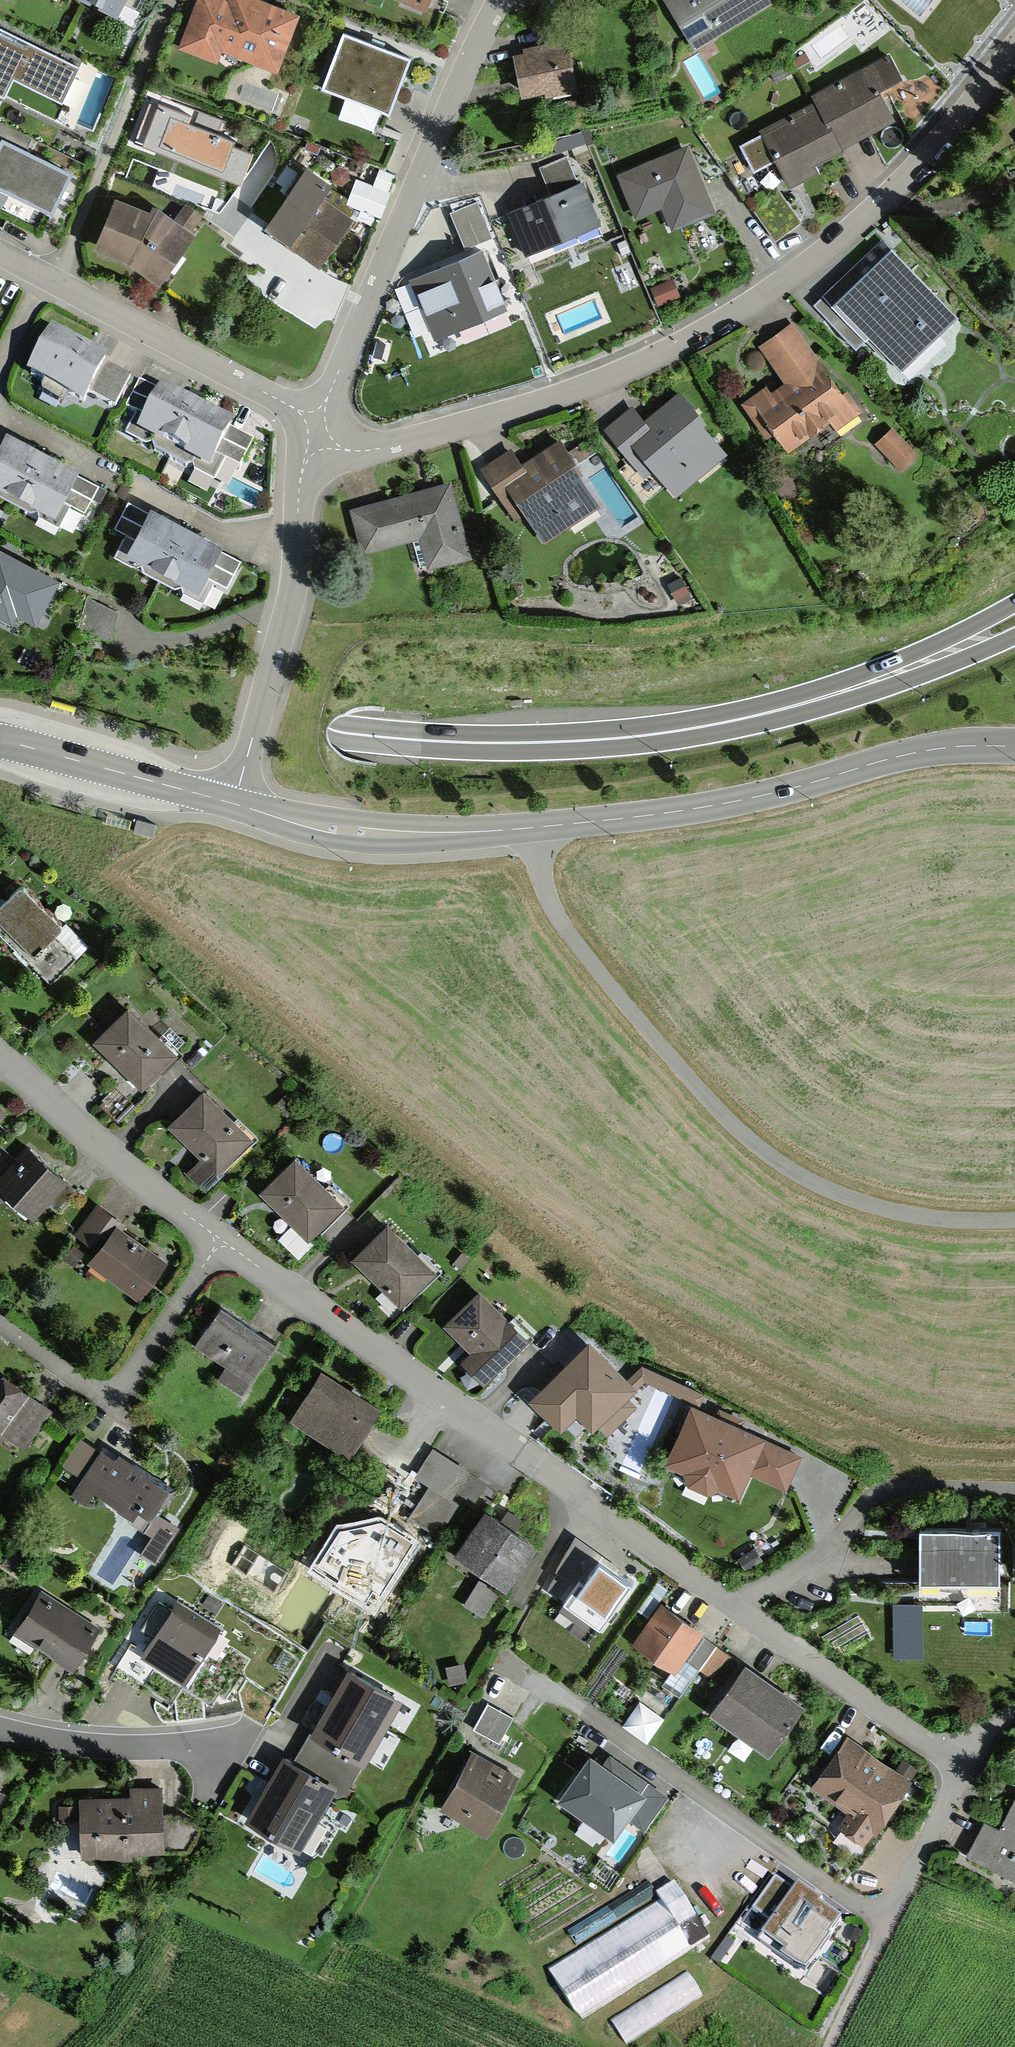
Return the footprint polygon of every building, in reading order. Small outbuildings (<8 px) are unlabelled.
[(116,13),(123,0),(91,0),(116,13)] [(215,56),(219,45),(277,65),(296,10),(267,0),(196,0),(180,43),(215,56)] [(427,14),(432,0),(389,0),(427,14)] [(693,42),(761,0),(667,0),(693,42)] [(0,23),(0,87),(4,89),(14,71),(64,96),(80,63),(0,23)] [(379,41),(343,28),(323,82),(388,106),(408,51),(379,41)] [(525,50),(513,52),(523,95),(544,90),(545,95),(577,88),(566,36),(524,45),(525,50)] [(832,119),(844,142),(896,114),(880,85),(901,73),(889,50),(810,92),(814,97),(827,122),(832,119)] [(827,122),(814,97),(758,127),(760,132),(741,142),(754,167),(774,156),(788,182),(795,178),(819,165),(815,158),(844,142),(832,119),(827,122)] [(191,116),(158,104),(141,148),(241,185),(253,154),(232,147),(234,142),(188,125),(191,116)] [(73,168),(2,131),(5,124),(0,121),(0,183),(52,209),(60,193),(73,168)] [(685,142),(617,171),(635,211),(661,200),(671,225),(713,207),(685,142)] [(530,204),(510,212),(528,253),(600,222),(582,180),(578,182),(565,153),(539,165),(552,194),(530,204)] [(291,244),(319,264),(353,214),(323,194),(332,180),(306,162),(267,220),(291,237),(287,242),(291,244)] [(388,191),(356,178),(346,201),(379,214),(388,191)] [(175,216),(154,200),(151,205),(115,190),(93,243),(127,257),(132,260),(157,279),(193,230),(189,227),(201,211),(186,201),(175,216)] [(492,234),(477,200),(450,211),(464,246),(492,234)] [(867,335),(899,369),(957,313),(884,237),(812,305),(853,348),(867,335)] [(482,240),(409,270),(434,331),(469,317),(507,301),(482,240)] [(672,277),(650,286),(658,304),(680,295),(672,277)] [(770,389),(766,384),(744,400),(768,433),(777,427),(790,445),(831,415),(837,422),(856,408),(792,321),(760,344),(785,378),(770,389)] [(84,400),(89,391),(115,405),(130,375),(104,361),(108,353),(95,347),(50,323),(26,369),(84,400)] [(125,432),(216,480),(226,460),(239,467),(254,439),(210,416),(183,401),(140,378),(125,406),(136,411),(125,432)] [(644,417),(633,403),(604,427),(646,476),(656,468),(676,492),(726,451),(701,421),(704,417),(679,388),(644,417)] [(918,452),(893,426),(875,442),(900,469),(918,452)] [(60,524),(71,502),(85,509),(98,482),(55,460),(28,446),(0,432),(0,493),(60,524)] [(522,462),(511,445),(481,466),(516,519),(527,512),(544,538),(599,502),(578,471),(584,467),(563,435),(522,462)] [(430,486),(350,508),(363,554),(419,539),(426,564),(469,552),(449,480),(430,486)] [(172,522),(129,499),(115,525),(126,531),(114,553),(205,602),(217,580),(227,586),(241,559),(199,537),(172,522)] [(0,543),(0,613),(10,618),(16,608),(34,618),(57,575),(41,566),(0,543)] [(119,609),(87,595),(77,627),(111,637),(119,609)] [(75,955),(53,933),(62,924),(21,882),(0,903),(0,931),(50,981),(75,955)] [(140,1086),(176,1048),(128,1001),(91,1038),(140,1086)] [(216,1171),(253,1134),(203,1084),(165,1122),(199,1156),(185,1170),(199,1183),(214,1168),(216,1171)] [(28,1145),(0,1176),(0,1189),(34,1219),(47,1204),(55,1210),(76,1187),(45,1161),(28,1145)] [(307,1239),(344,1201),(295,1152),(257,1190),(307,1239)] [(86,1262),(137,1300),(167,1260),(128,1231),(132,1227),(98,1201),(75,1232),(97,1248),(86,1262)] [(399,1303),(435,1268),(387,1219),(351,1254),(399,1303)] [(485,1380),(528,1335),(479,1289),(445,1324),(471,1349),(462,1358),(485,1380)] [(242,1390),(275,1341),(222,1305),(195,1345),(226,1367),(220,1376),(242,1390)] [(625,1396),(635,1386),(588,1339),(528,1400),(550,1421),(561,1431),(576,1416),(592,1432),(598,1427),(607,1436),(636,1406),(625,1396)] [(5,1436),(24,1450),(55,1407),(14,1378),(0,1368),(0,1442),(5,1436)] [(349,1453),(378,1406),(321,1370),(292,1418),(349,1453)] [(729,1418),(691,1400),(664,1458),(683,1468),(687,1480),(707,1488),(719,1484),(739,1493),(748,1473),(783,1488),(799,1454),(763,1439),(765,1434),(729,1418)] [(160,1513),(178,1486),(119,1448),(114,1456),(80,1434),(60,1465),(80,1477),(70,1492),(86,1502),(94,1489),(130,1512),(126,1518),(148,1532),(136,1552),(156,1565),(181,1526),(160,1513)] [(469,1469),(433,1446),(415,1474),(430,1484),(409,1517),(437,1534),(457,1502),(451,1498),(456,1490),(473,1501),(485,1483),(468,1472),(469,1469)] [(509,1521),(485,1504),(454,1551),(507,1587),(538,1540),(509,1521)] [(341,1522),(312,1569),(369,1604),(398,1557),(341,1522)] [(998,1525),(919,1524),(919,1577),(998,1577),(998,1525)] [(546,1586),(602,1624),(632,1579),(613,1566),(598,1557),(601,1552),(577,1536),(556,1568),(558,1569),(546,1586)] [(225,1569),(268,1596),(284,1571),(241,1544),(225,1569)] [(499,1591),(479,1578),(462,1603),(483,1616),(499,1591)] [(70,1665),(96,1625),(41,1589),(14,1629),(70,1665)] [(703,1630),(662,1600),(635,1639),(676,1668),(699,1635),(703,1630)] [(172,1605),(140,1656),(185,1683),(217,1632),(186,1614),(172,1605)] [(803,1700),(745,1659),(708,1710),(767,1751),(803,1700)] [(448,1683),(467,1680),(463,1661),(445,1665),(448,1683)] [(330,1701),(313,1731),(364,1760),(401,1696),(350,1667),(330,1701)] [(512,1716),(487,1701),(472,1727),(498,1741),(512,1716)] [(626,1730),(652,1740),(664,1712),(638,1701),(626,1730)] [(911,1778),(848,1734),(812,1786),(847,1811),(838,1824),(865,1843),(911,1778)] [(519,1773),(471,1748),(441,1808),(463,1819),(488,1832),(519,1773)] [(604,1761),(590,1751),(553,1803),(600,1837),(605,1830),(613,1836),(628,1816),(644,1827),(668,1794),(610,1752),(604,1761)] [(265,1787),(248,1817),(301,1846),(336,1783),(283,1754),(265,1787)] [(131,1795),(80,1796),(80,1804),(59,1804),(60,1819),(81,1819),(82,1855),(132,1855),(132,1847),(162,1847),(161,1784),(131,1785),(131,1795)] [(996,1833),(982,1825),(967,1854),(1014,1879),(1014,1796),(996,1833)] [(757,1938),(805,1972),(831,1937),(827,1935),(839,1919),(819,1905),(822,1901),(798,1883),(793,1890),(776,1877),(753,1908),(770,1920),(757,1938)] [(660,1899),(547,1969),(578,2019),(710,1937),(680,1890),(674,1882),(656,1893),(657,1895),(660,1899)] [(569,1932),(577,1945),(657,1895),(656,1893),(649,1883),(569,1932)] [(613,2020),(627,2043),(705,1995),(691,1972),(613,2020)]
